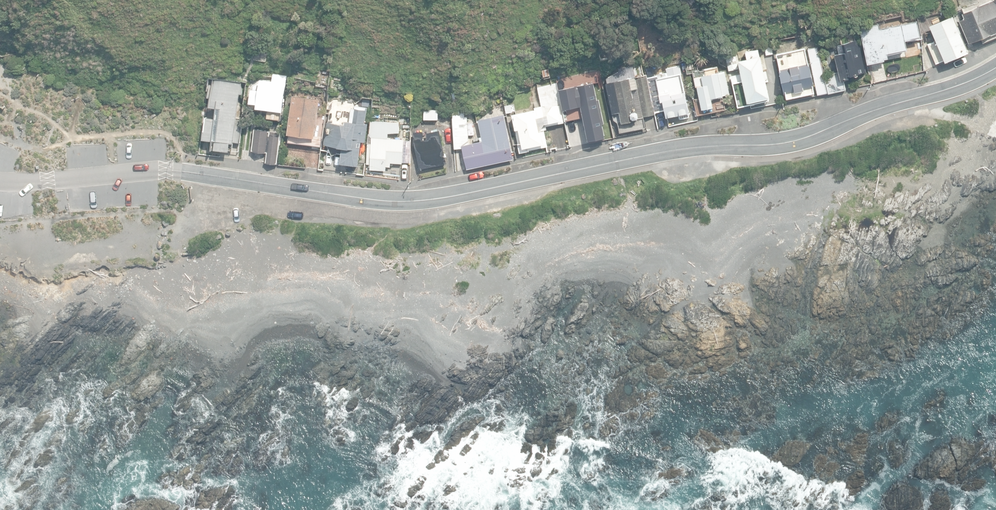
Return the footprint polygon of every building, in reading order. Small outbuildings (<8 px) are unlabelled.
[(968,44),(995,32),(995,0),(991,0),(962,12),(965,18),(958,21),(968,44)] [(927,43),(935,64),(942,61),(943,62),(968,51),(953,16),(929,26),(935,39),(927,43)] [(859,28),(867,64),(884,61),(884,59),(888,58),(887,55),(907,51),(905,41),(920,38),(917,21),(879,28),(879,24),(859,28)] [(838,71),(824,74),(827,92),(845,88),(844,80),(850,79),(849,77),(853,76),(854,77),(858,76),(857,75),(866,73),(859,39),(841,43),(843,52),(835,54),(838,71)] [(758,45),(761,61),(771,59),(769,43),(758,45)] [(748,57),(758,55),(756,46),(746,48),(748,57)] [(815,95),(827,92),(824,74),(818,47),(805,50),(805,48),(777,54),(785,93),(786,93),(787,99),(814,93),(815,95)] [(697,86),(701,109),(713,107),(712,104),(724,101),(723,96),(730,95),(725,71),(716,68),(706,70),(702,54),(685,58),(689,79),(693,78),(695,87),(697,86)] [(718,64),(727,70),(725,56),(713,59),(714,65),(718,64)] [(737,68),(744,99),(778,92),(771,60),(737,68)] [(619,111),(621,123),(638,120),(632,90),(637,89),(632,65),(618,68),(607,76),(608,83),(607,83),(612,113),(619,111)] [(679,115),(679,119),(689,117),(680,65),(666,68),(667,71),(657,73),(658,75),(647,77),(646,75),(636,77),(643,115),(655,113),(654,112),(663,111),(664,118),(679,115)] [(319,83),(326,84),(329,72),(322,71),(319,83)] [(270,113),(281,115),(287,75),(273,73),(272,81),(260,79),(258,89),(251,88),(249,103),(257,104),(256,109),(270,110),(270,113)] [(559,87),(562,101),(566,121),(579,117),(581,124),(606,119),(603,103),(602,103),(600,90),(601,90),(599,80),(559,87)] [(214,81),(211,109),(222,110),(218,142),(235,144),(242,84),(214,81)] [(564,122),(561,108),(558,87),(557,83),(537,87),(541,105),(534,107),(535,109),(512,114),(512,118),(508,119),(509,125),(513,124),(514,131),(516,130),(521,153),(548,148),(544,130),(547,129),(546,126),(564,122)] [(289,139),(312,142),(312,137),(315,138),(320,98),(293,94),(287,135),(290,135),(289,139)] [(343,164),(359,166),(367,110),(355,108),(352,126),(328,123),(324,147),(346,150),(343,164)] [(424,120),(438,120),(438,110),(424,109),(424,120)] [(441,128),(447,127),(446,113),(439,114),(441,128)] [(462,148),(467,169),(514,159),(504,114),(478,120),(481,137),(480,138),(480,141),(470,143),(467,116),(453,117),(455,148),(462,148)] [(369,170),(386,171),(386,167),(390,167),(390,166),(393,166),(393,163),(402,163),(403,138),(388,138),(389,133),(399,133),(399,123),(369,121),(369,138),(371,138),(371,143),(367,143),(366,164),(369,164),(369,167),(369,170)] [(266,162),(277,164),(280,132),(270,131),(270,129),(254,127),(251,150),(267,152),(266,162)] [(413,141),(419,169),(447,163),(439,130),(426,133),(427,136),(426,136),(427,139),(424,140),(423,132),(413,131),(413,141)]
